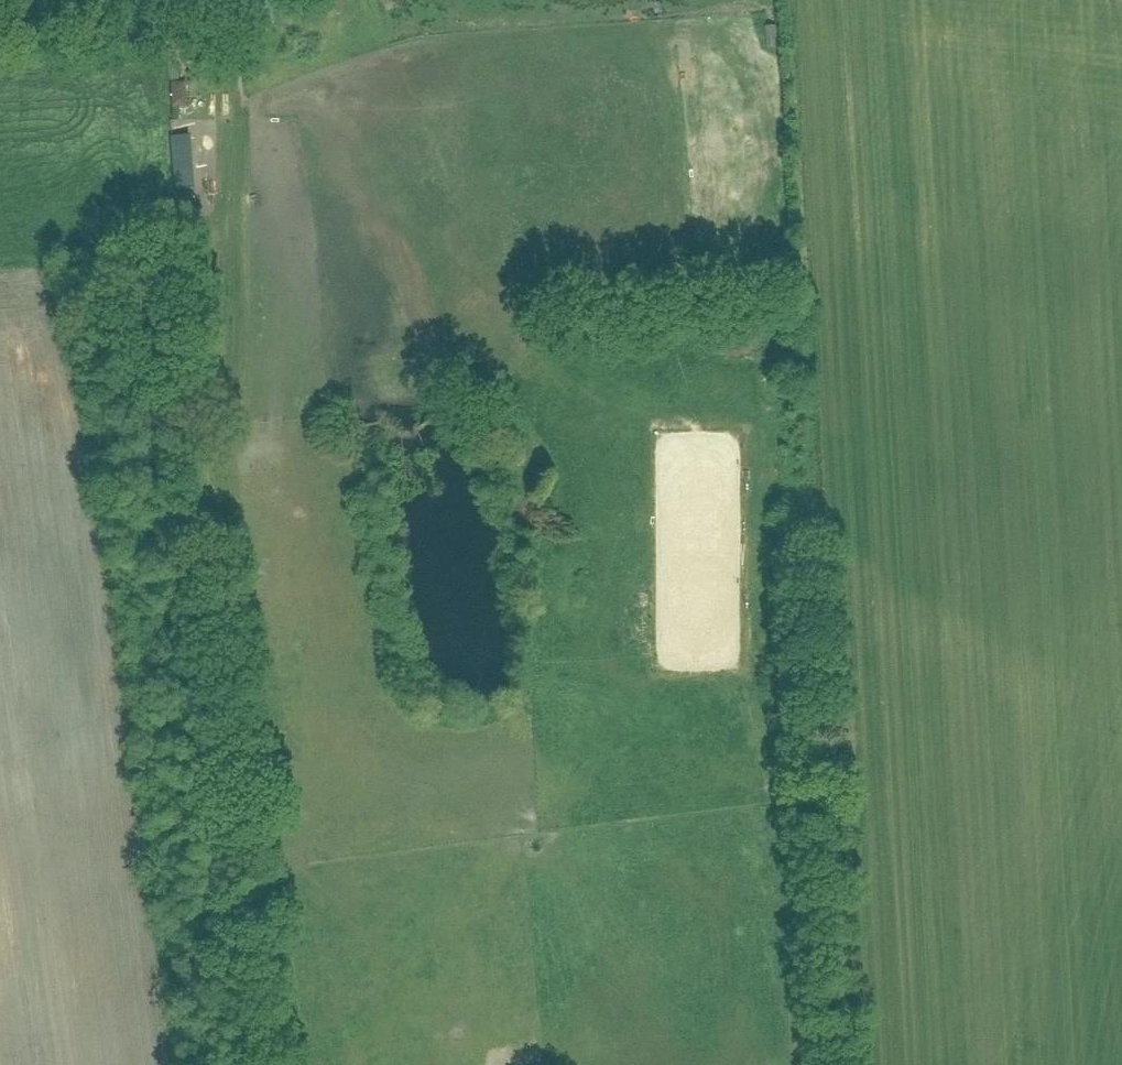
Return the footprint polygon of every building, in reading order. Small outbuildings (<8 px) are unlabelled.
[(714,353),(731,354),(731,338),(715,338),(714,353)]
